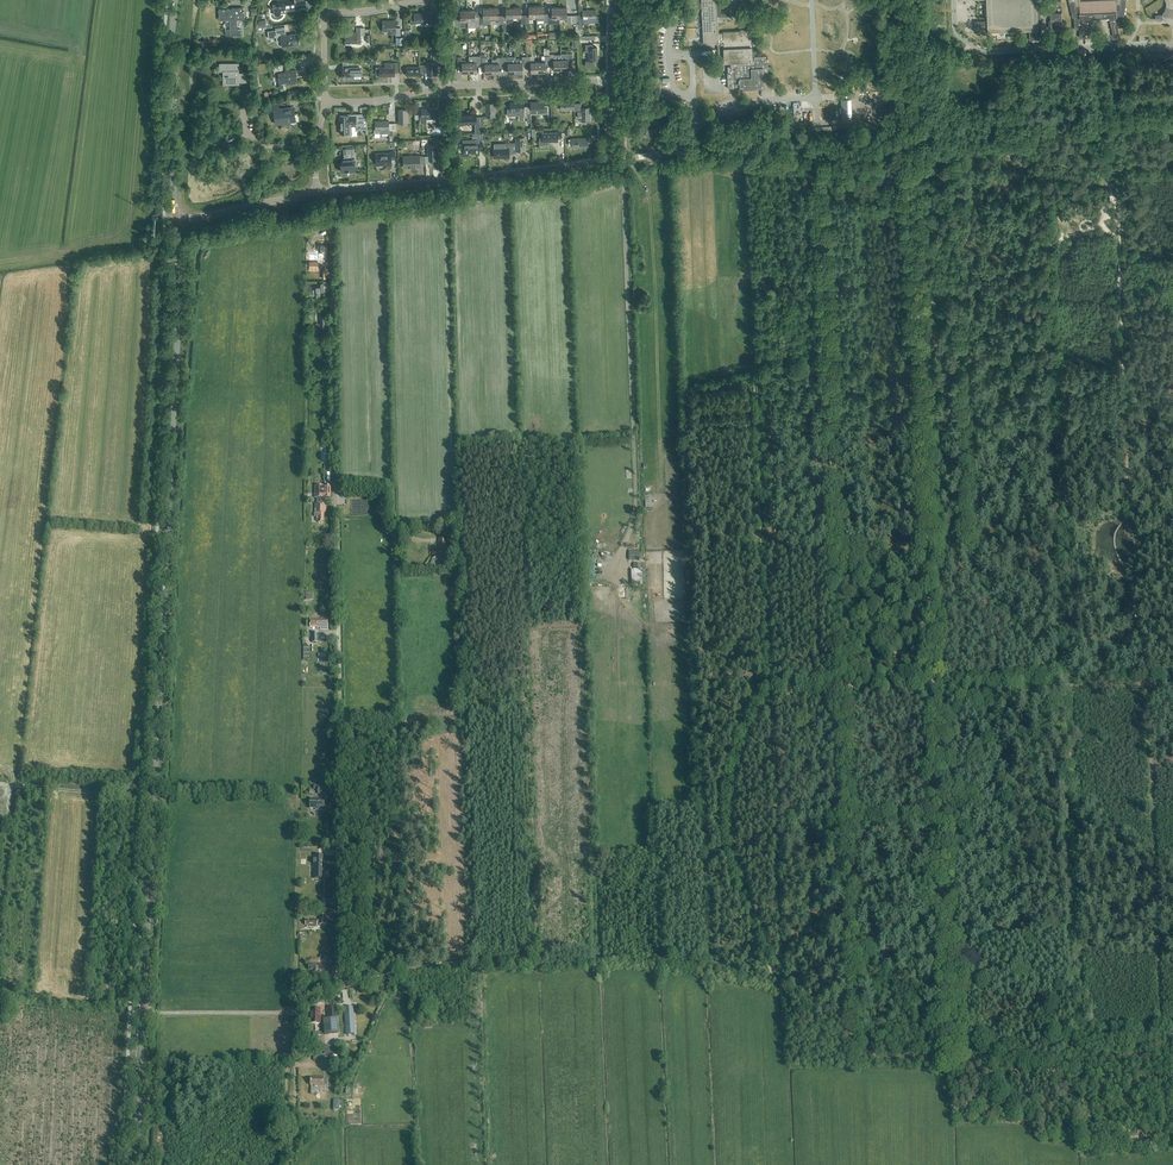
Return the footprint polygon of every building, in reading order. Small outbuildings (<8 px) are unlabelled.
[(275,14),(276,15),(280,14),(280,13),(280,9),(295,7),(295,9),(299,9),(300,8),(306,7),(305,0),(300,0),(299,0),(281,0),(277,1),(278,5),(273,5),(275,14)] [(703,44),(718,44),(718,33),(717,16),(730,15),(730,0),(701,0),(703,44)] [(988,21),(975,21),(975,32),(989,32),(1026,30),(1029,30),(1030,40),(1040,40),(1042,40),(1040,5),(1039,5),(1038,5),(1037,5),(1036,0),(987,0),(988,21)] [(1080,1),(1080,0),(1068,0),(1073,18),(1074,18),(1075,30),(1080,29),(1079,37),(1086,38),(1088,16),(1098,15),(1098,1),(1080,1)] [(1104,0),(1098,1),(1098,15),(1108,15),(1113,37),(1120,35),(1118,28),(1124,27),(1123,15),(1124,15),(1126,0),(1110,0),(1104,0)] [(1167,3),(1165,10),(1162,14),(1163,15),(1164,18),(1171,18),(1172,18),(1172,0),(1165,0),(1167,3)] [(582,10),(582,5),(579,5),(579,29),(583,29),(583,24),(588,24),(588,22),(598,22),(598,17),(596,17),(596,10),(582,10)] [(533,17),(536,17),(536,6),(528,7),(529,15),(525,15),(525,23),(529,23),(529,19),(533,19),(533,17)] [(536,17),(536,20),(544,20),(544,22),(548,22),(548,14),(544,14),(544,6),(536,6),(536,17)] [(514,23),(513,17),(513,7),(505,7),(506,16),(502,16),(502,23),(502,30),(506,30),(506,23),(514,23)] [(525,23),(525,15),(521,15),(521,7),(513,7),(513,17),(517,17),(517,19),(521,19),(521,23),(525,23)] [(556,18),(559,18),(559,7),(551,8),(552,14),(548,14),(548,22),(548,24),(552,24),(552,20),(556,20),(556,18)] [(559,7),(559,18),(563,17),(563,20),(567,20),(567,23),(577,23),(576,15),(567,15),(567,7),(559,7)] [(237,20),(244,20),(244,8),(232,8),(232,9),(219,9),(219,20),(225,20),(225,26),(230,26),(230,30),(225,30),(226,35),(241,35),(241,29),(237,30),(237,20)] [(487,18),(491,18),(490,8),(483,8),(483,16),(479,16),(479,24),(483,24),(483,21),(487,20),(487,18)] [(502,23),(502,16),(498,16),(498,8),(490,8),(491,18),(491,20),(498,20),(498,24),(502,23)] [(465,21),(468,21),(467,10),(460,11),(460,19),(456,19),(456,27),(460,27),(465,27),(465,21)] [(475,16),(475,10),(467,10),(468,21),(468,27),(475,27),(475,26),(479,26),(479,24),(479,16),(475,16)] [(431,16),(430,13),(414,14),(414,17),(410,17),(410,24),(415,24),(415,23),(431,22),(431,24),(435,23),(435,16),(431,16)] [(1062,28),(1062,13),(1050,13),(1051,21),(1049,21),(1050,26),(1051,26),(1051,29),(1062,28)] [(396,28),(395,20),(382,21),(383,32),(396,31),(396,35),(401,35),(400,28),(396,28)] [(361,43),(361,36),(361,35),(365,35),(365,27),(356,28),(356,32),(345,32),(346,42),(357,42),(357,44),(361,43)] [(275,30),(268,31),(269,38),(276,37),(276,35),(276,34),(280,33),(281,41),(282,47),(294,45),(294,43),(298,43),(297,34),(286,35),(285,29),(275,30)] [(718,33),(718,44),(718,61),(724,61),(724,62),(732,62),(732,63),(730,64),(730,66),(727,67),(728,73),(727,73),(728,88),(740,88),(740,89),(764,88),(763,68),(768,68),(767,59),(765,59),(765,56),(754,57),(754,47),(756,47),(756,34),(755,29),(750,29),(750,31),(723,32),(723,33),(718,33)] [(585,60),(585,66),(595,65),(595,61),(597,60),(597,47),(593,47),(593,44),(585,44),(585,52),(588,52),(588,60),(585,60)] [(561,59),(561,70),(569,69),(568,61),(572,61),(572,53),(568,53),(568,57),(564,57),(564,59),(561,59)] [(492,73),(492,63),(488,64),(488,61),(488,57),(485,54),(480,54),(480,56),(481,66),(484,66),(485,74),(492,73)] [(553,55),(553,54),(549,54),(549,56),(549,64),(553,63),(553,70),(561,70),(561,64),(561,59),(561,55),(553,55)] [(477,66),(481,66),(480,56),(469,57),(469,62),(469,72),(477,72),(477,66)] [(538,72),(538,62),(534,62),(534,60),(530,60),(530,56),(526,57),(526,64),(530,64),(531,72),(538,72)] [(545,64),(549,64),(549,56),(545,56),(545,59),(541,60),(541,62),(538,62),(538,72),(546,72),(545,64)] [(469,72),(469,62),(465,62),(465,60),(461,60),(461,57),(457,57),(458,65),(461,65),(462,73),(469,72)] [(500,65),(503,65),(503,57),(497,57),(496,59),(492,59),(492,63),(492,73),(500,73),(500,65)] [(515,60),(515,59),(515,57),(503,57),(503,65),(507,65),(508,73),(515,73),(515,63),(515,60)] [(522,57),(522,59),(515,59),(515,60),(515,63),(515,73),(523,73),(523,64),(526,64),(526,57),(522,57)] [(384,63),(384,67),(379,67),(376,67),(377,76),(379,76),(394,76),(394,73),(398,73),(398,63),(395,63),(395,62),(384,63)] [(423,65),(423,72),(425,72),(425,71),(427,71),(427,75),(437,75),(436,63),(436,62),(433,62),(427,62),(427,65),(423,65)] [(239,73),(238,63),(220,64),(220,71),(224,71),(224,85),(239,84),(239,82),(250,82),(250,73),(239,73)] [(258,63),(258,73),(271,72),(271,63),(258,63)] [(283,72),(282,69),(283,69),(282,65),(273,66),(275,79),(279,78),(279,83),(297,81),(296,70),(290,71),(290,68),(285,69),(285,72),(283,72)] [(420,72),(423,72),(423,65),(420,65),(420,67),(406,67),(407,76),(420,75),(420,72)] [(361,66),(342,67),(343,78),(354,78),(354,75),(359,75),(362,75),(361,66)] [(851,99),(841,100),(841,112),(842,122),(852,121),(851,112),(851,102),(851,99)] [(577,111),(577,103),(574,103),(574,101),(560,101),(560,110),(574,109),(574,111),(577,111)] [(528,118),(527,114),(527,106),(524,106),(524,102),(510,103),(510,109),(507,109),(507,116),(524,116),(524,118),(528,118)] [(548,113),(548,105),(544,105),(544,102),(531,102),(531,106),(527,106),(527,114),(548,113)] [(279,108),(278,103),(268,104),(269,113),(274,112),(276,124),(296,121),(294,106),(279,108)] [(486,117),(494,117),(494,103),(485,103),(486,117)] [(577,103),(577,111),(581,111),(581,116),(581,121),(590,121),(589,107),(581,108),(581,103),(577,103)] [(439,111),(439,109),(421,109),(421,115),(420,115),(420,123),(427,123),(426,118),(435,117),(435,125),(442,125),(442,111),(439,111)] [(399,123),(407,123),(407,110),(398,110),(399,123)] [(480,129),(479,117),(476,117),(476,113),(457,113),(458,126),(463,126),(463,124),(475,124),(475,132),(480,132),(480,129)] [(362,116),(362,114),(355,114),(347,114),(348,114),(346,114),(346,116),(340,116),(340,134),(344,134),(344,135),(351,135),(351,125),(355,125),(356,126),(356,130),(366,130),(366,134),(368,134),(368,129),(367,129),(367,116),(362,116)] [(389,123),(389,121),(375,121),(376,129),(374,129),(374,133),(380,133),(380,134),(389,133),(389,136),(393,135),(392,129),(396,129),(396,123),(389,123)] [(657,137),(657,129),(646,128),(646,136),(657,137)] [(542,138),(540,138),(540,144),(548,144),(547,142),(549,142),(558,142),(558,139),(561,139),(561,138),(561,132),(561,131),(557,131),(557,132),(542,133),(542,138)] [(512,146),(513,154),(516,154),(516,151),(524,151),(524,137),(515,138),(515,143),(509,143),(509,146),(512,146)] [(572,148),(588,147),(588,144),(591,144),(591,137),(587,137),(587,138),(572,139),(572,148)] [(463,144),(463,153),(479,152),(479,149),(483,149),(482,142),(478,142),(478,143),(476,143),(476,140),(463,140),(463,144)] [(509,146),(506,146),(506,143),(494,144),(494,149),(493,149),(494,158),(509,157),(509,154),(513,154),(512,146),(509,146)] [(425,156),(425,163),(429,163),(429,161),(437,160),(437,147),(428,147),(428,156),(425,156)] [(353,159),(352,154),(354,154),(353,148),(343,149),(344,163),(341,163),(341,172),(348,172),(349,172),(349,171),(356,171),(355,159),(353,159)] [(376,166),(392,165),(392,159),(395,159),(395,151),(391,152),(391,153),(375,154),(376,166)] [(425,163),(425,156),(421,156),(420,156),(420,155),(403,156),(403,168),(422,167),(422,164),(425,163)] [(313,286),(313,296),(319,296),(319,292),(324,291),(324,282),(318,283),(318,286),(313,286)] [(315,504),(314,516),(317,516),(316,521),(318,521),(318,523),(324,523),(324,515),(326,515),(326,504),(323,504),(323,498),(330,498),(330,486),(328,486),(315,486),(315,498),(317,498),(317,504),(315,504)] [(632,586),(642,586),(642,564),(636,564),(637,570),(631,570),(632,586)] [(328,629),(328,618),(321,618),(321,620),(310,620),(310,627),(317,627),(317,628),(320,628),(320,629),(328,629)] [(318,643),(318,640),(324,640),(324,635),(318,635),(318,633),(312,633),(312,643),(318,643)] [(321,794),(328,794),(328,786),(317,786),(317,789),(321,789),(321,794)] [(321,798),(320,798),(316,798),(316,799),(310,798),(309,809),(315,809),(315,810),(326,811),(326,810),(327,799),(326,799),(326,798),(321,798)] [(330,846),(332,824),(324,824),(323,836),(327,837),(327,843),(324,843),(323,846),(330,846)] [(313,877),(313,878),(323,879),(323,877),(324,864),(323,864),(323,861),(324,862),(324,856),(314,855),(314,866),(314,877),(313,877)] [(320,926),(320,924),(325,924),(325,916),(320,916),(320,920),(306,920),(306,926),(308,926),(308,927),(317,927),(317,926),(320,926)] [(320,970),(320,958),(311,958),(311,959),(309,959),(309,970),(320,970)] [(50,997),(51,987),(44,986),(44,983),(37,982),(36,996),(50,997)] [(324,1035),(328,1034),(338,1033),(337,1018),(336,1007),(327,1008),(328,1019),(323,1019),(324,1035)] [(347,1034),(355,1034),(353,1008),(345,1008),(347,1034)] [(321,1024),(321,1009),(310,1009),(310,1024),(321,1024)] [(338,1054),(338,1046),(325,1046),(324,1054),(338,1054)] [(339,1066),(339,1055),(331,1055),(331,1066),(339,1066)] [(323,1087),(324,1078),(318,1077),(318,1079),(310,1078),(310,1085),(315,1085),(315,1086),(319,1086),(319,1087),(323,1087)]
